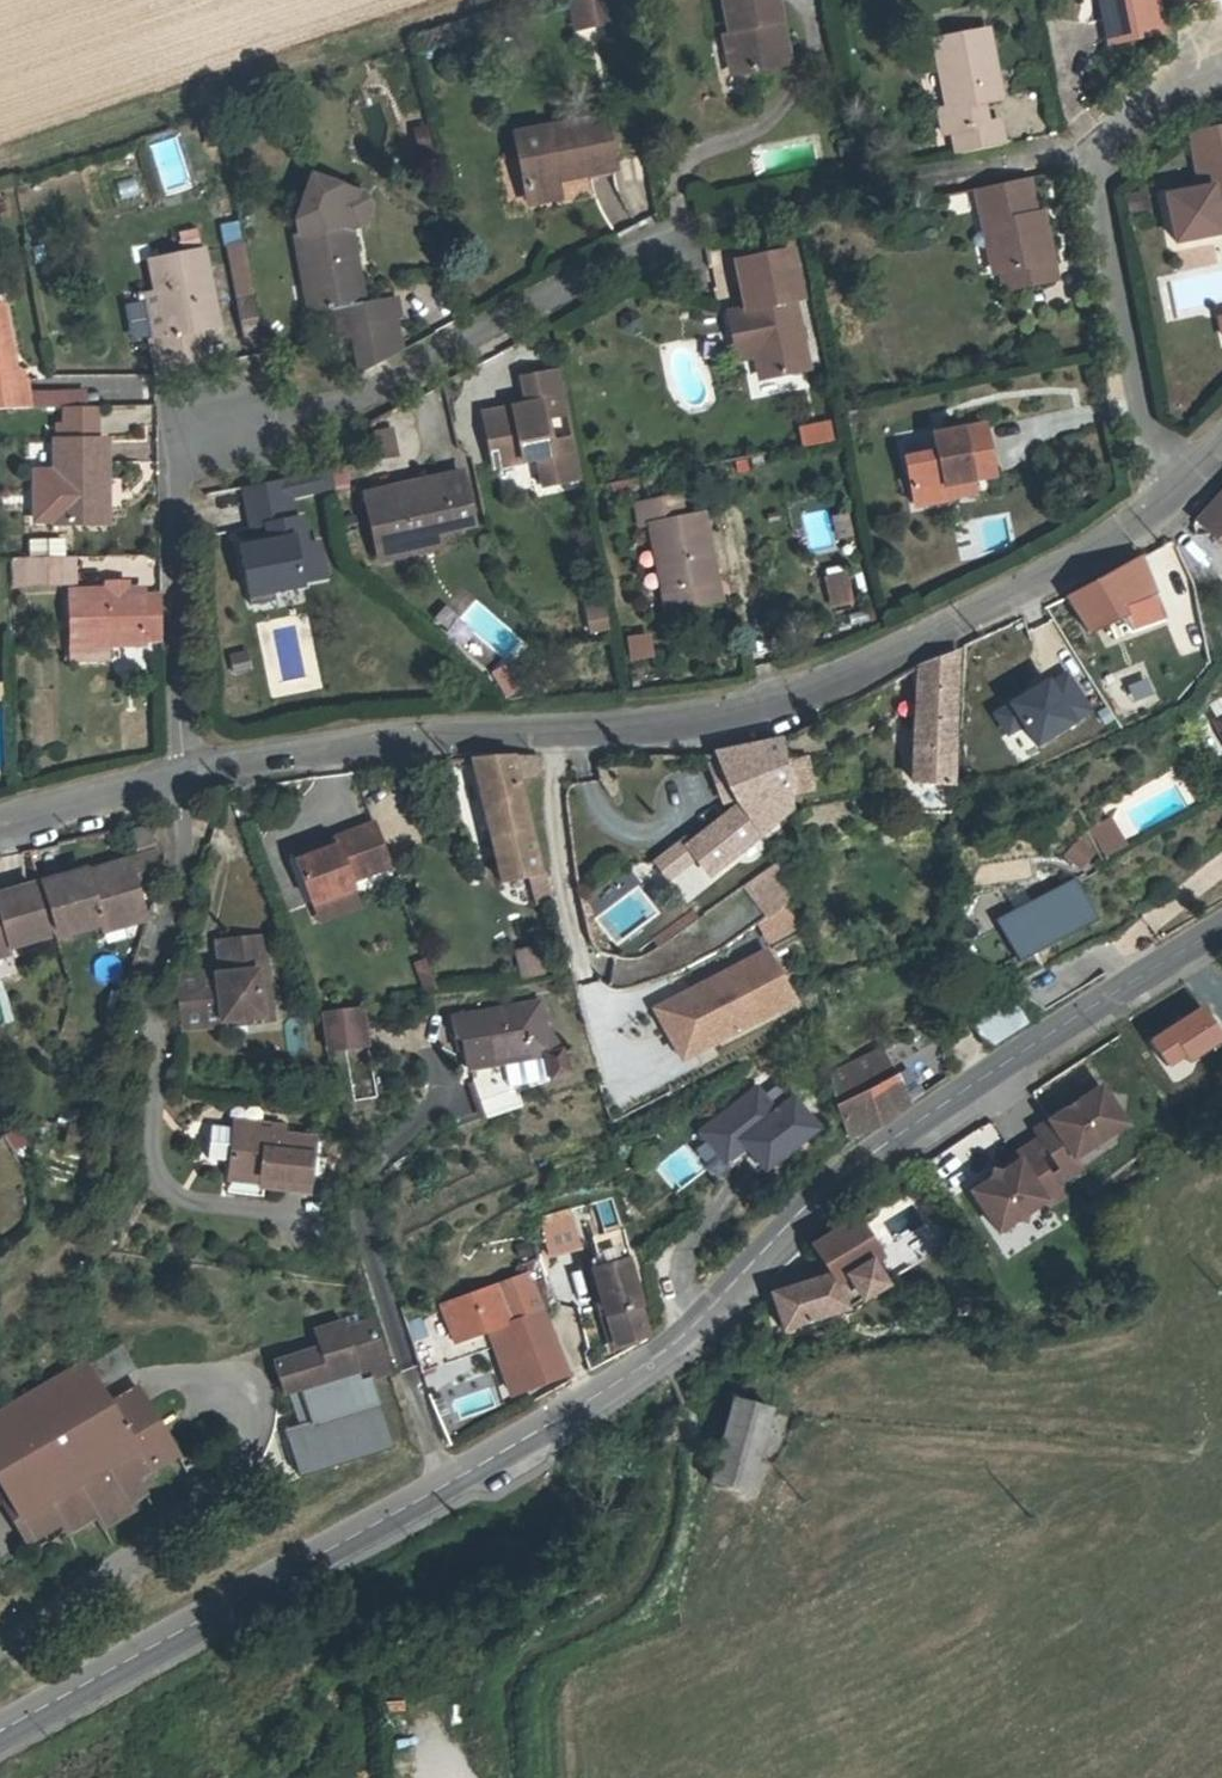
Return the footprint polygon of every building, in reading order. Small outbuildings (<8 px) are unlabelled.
[(583,28),(577,0),(570,0),(576,29),(583,28)] [(583,28),(609,22),(604,0),(577,0),(583,28)] [(733,37),(740,74),(787,64),(774,0),(725,0),(733,37)] [(1112,43),(1162,32),(1158,13),(1155,0),(1103,0),(1112,43)] [(954,132),(958,154),(1002,145),(998,122),(987,124),(972,127),(968,105),(983,102),(999,98),(986,31),(935,41),(949,108),(938,110),(943,134),(954,132)] [(733,75),(740,74),(733,37),(725,39),(733,75)] [(972,127),(987,124),(983,102),(968,105),(972,127)] [(604,118),(516,135),(529,201),(557,196),(554,178),(613,167),(604,118)] [(1221,233),(1221,231),(1221,225),(1221,125),(1193,131),(1205,189),(1167,197),(1176,243),(1221,233)] [(425,128),(416,130),(420,150),(429,149),(425,128)] [(161,194),(192,185),(177,134),(146,144),(161,194)] [(311,313),(336,308),(362,303),(347,225),(343,226),(355,192),(312,177),(297,219),(300,233),(297,234),(311,313)] [(1025,178),(978,188),(990,244),(998,242),(1004,271),(1008,290),(1055,280),(1042,221),(1035,222),(1033,215),(1025,178)] [(363,195),(355,192),(343,226),(347,225),(352,226),(362,223),(368,205),(363,195)] [(1146,210),(1144,192),(1126,195),(1129,213),(1146,210)] [(1041,213),(1033,215),(1035,222),(1042,221),(1041,213)] [(217,223),(219,242),(240,240),(238,221),(217,223)] [(996,272),(1004,271),(998,242),(990,244),(996,272)] [(739,260),(749,310),(755,309),(763,350),(757,351),(763,379),(806,370),(792,301),(800,299),(789,249),(739,260)] [(143,296),(159,375),(206,366),(199,329),(217,326),(202,251),(152,262),(158,293),(143,296)] [(394,297),(389,298),(392,317),(398,316),(394,297)] [(350,325),(352,337),(360,373),(399,352),(392,317),(389,298),(369,302),(372,320),(350,325)] [(243,338),(261,335),(254,300),(236,303),(243,338)] [(372,320),(369,302),(362,303),(336,308),(342,339),(352,337),(350,325),(372,320)] [(30,408),(24,379),(15,381),(0,307),(0,409),(30,408)] [(755,309),(749,310),(728,314),(737,355),(757,351),(763,350),(755,309)] [(544,486),(582,478),(560,369),(547,372),(553,399),(527,404),(528,410),(514,413),(513,407),(482,414),(493,467),(538,458),(544,486)] [(143,396),(143,372),(101,372),(101,396),(143,396)] [(553,399),(547,372),(522,377),(527,404),(553,399)] [(38,392),(38,408),(64,408),(81,407),(81,391),(38,392)] [(527,404),(513,407),(514,413),(528,410),(527,404)] [(56,425),(56,440),(97,440),(97,407),(81,407),(64,408),(64,425),(56,425)] [(829,418),(796,425),(800,446),(833,440),(829,418)] [(914,506),(947,499),(944,485),(972,479),(995,475),(985,424),(933,434),(937,452),(905,458),(914,506)] [(390,431),(372,435),(377,458),(395,454),(390,431)] [(900,452),(929,446),(926,432),(897,438),(900,452)] [(97,440),(56,440),(57,471),(34,471),(35,520),(57,520),(57,524),(105,524),(104,440),(97,440)] [(296,477),(299,494),(334,487),(330,469),(296,477)] [(377,556),(415,548),(412,536),(435,530),(474,522),(463,475),(364,497),(377,556)] [(287,479),(244,487),(252,528),(267,525),(270,541),(240,547),(249,596),(302,585),(302,582),(325,578),(318,542),(306,544),(300,516),(293,518),(289,496),(299,494),(296,477),(287,479)] [(944,485),(947,499),(975,494),(972,479),(944,485)] [(1196,521),(1221,546),(1221,493),(1196,521)] [(668,609),(718,600),(701,514),(682,518),(678,494),(636,502),(641,527),(652,525),(668,609)] [(412,536),(415,548),(438,543),(435,530),(412,536)] [(59,557),(63,557),(63,540),(30,541),(31,558),(59,557)] [(31,558),(23,558),(23,584),(60,583),(59,557),(31,558)] [(63,557),(59,557),(60,583),(71,583),(71,557),(63,557)] [(1141,557),(1067,597),(1089,633),(1125,616),(1130,631),(1164,618),(1141,557)] [(23,584),(23,558),(12,559),(13,585),(23,584)] [(827,580),(831,598),(849,594),(845,576),(827,580)] [(162,642),(161,598),(143,598),(143,591),(128,591),(107,591),(70,592),(71,643),(109,643),(162,642)] [(584,596),(587,610),(604,606),(601,593),(584,596)] [(849,594),(831,598),(833,605),(851,601),(849,594)] [(604,606),(587,610),(591,631),(608,628),(604,606)] [(649,632),(625,634),(627,659),(651,657),(649,632)] [(997,719),(982,637),(963,645),(963,649),(960,725),(997,719)] [(109,643),(71,643),(71,660),(109,659),(109,643)] [(957,651),(920,665),(913,782),(951,784),(951,782),(951,770),(957,651)] [(504,660),(487,676),(508,699),(525,684),(504,660)] [(785,761),(782,740),(716,754),(720,763),(727,780),(726,781),(734,798),(737,807),(687,846),(695,856),(709,875),(792,806),(791,803),(790,793),(785,761)] [(525,777),(520,756),(512,756),(473,759),(502,881),(531,875),(539,873),(539,872),(517,779),(525,777)] [(537,756),(520,756),(525,777),(541,773),(537,756)] [(806,758),(785,761),(790,793),(798,792),(810,791),(806,758)] [(727,780),(720,763),(711,764),(724,802),(734,798),(726,781),(727,780)] [(596,769),(599,780),(613,778),(610,767),(596,769)] [(613,778),(599,780),(611,797),(616,794),(613,778)] [(951,784),(913,782),(909,798),(908,813),(949,813),(951,784)] [(800,801),(798,792),(790,793),(791,803),(800,801)] [(1122,843),(1109,819),(1092,828),(1105,852),(1122,843)] [(132,829),(136,848),(155,843),(151,824),(132,829)] [(390,866),(374,824),(334,839),(336,845),(296,861),(311,903),(354,886),(352,881),(390,866)] [(293,854),(296,861),(336,845),(334,839),(293,854)] [(1079,839),(1065,855),(1078,867),(1092,851),(1079,839)] [(667,879),(695,856),(687,846),(683,840),(654,863),(667,879)] [(160,853),(158,843),(155,843),(136,848),(139,858),(156,853),(156,854),(160,853)] [(741,886),(765,918),(787,902),(793,852),(741,886)] [(161,869),(156,854),(156,853),(139,858),(85,874),(84,872),(45,884),(60,934),(100,923),(99,922),(141,910),(134,888),(156,881),(161,869)] [(539,873),(531,875),(538,903),(552,900),(544,871),(539,872),(539,873)] [(584,897),(592,913),(635,888),(627,873),(584,897)] [(995,922),(1017,962),(1096,920),(1075,880),(995,922)] [(361,906),(354,886),(311,903),(318,922),(361,906)] [(3,947),(48,933),(34,887),(0,897),(0,947),(3,947)] [(99,922),(100,923),(102,930),(143,918),(141,910),(99,922)] [(698,918),(692,910),(652,939),(658,947),(698,918)] [(181,1026),(262,1017),(257,971),(264,970),(260,935),(220,940),(224,973),(176,978),(181,1026)] [(537,950),(517,954),(522,975),(542,970),(537,950)] [(695,1050),(769,1011),(766,1004),(787,993),(765,951),(691,990),(694,997),(673,1008),(695,1050)] [(15,970),(10,954),(0,957),(0,975),(15,970)] [(437,989),(425,960),(415,964),(425,990),(437,989)] [(257,971),(262,1017),(269,1017),(264,970),(257,971)] [(681,1058),(695,1050),(673,1008),(694,997),(691,990),(655,1008),(681,1058)] [(790,1000),(787,993),(766,1004),(769,1011),(790,1000)] [(452,1017),(456,1039),(462,1038),(464,1050),(467,1067),(470,1067),(487,1118),(521,1107),(515,1091),(568,1073),(555,1036),(546,1037),(540,1000),(452,1017)] [(988,1046),(1028,1021),(1014,1000),(974,1024),(988,1046)] [(322,1013),(326,1048),(363,1044),(359,1009),(322,1013)] [(462,1038),(456,1039),(458,1051),(464,1050),(462,1038)] [(883,1048),(832,1073),(837,1107),(847,1136),(876,1126),(909,1104),(883,1048)] [(1067,1109),(1049,1121),(1033,1131),(1038,1139),(1064,1179),(1081,1168),(1074,1157),(1124,1124),(1101,1087),(1078,1102),(1076,1111),(1067,1109)] [(756,1088),(701,1131),(724,1161),(744,1146),(763,1169),(815,1128),(792,1098),(775,1111),(756,1088)] [(259,1183),(309,1189),(311,1175),(314,1141),(283,1137),(275,1136),(276,1129),(235,1124),(235,1127),(212,1125),(208,1158),(231,1160),(230,1172),(260,1175),(259,1183)] [(86,1149),(90,1131),(70,1126),(66,1144),(86,1149)] [(19,1128),(6,1135),(11,1143),(14,1148),(26,1142),(19,1128)] [(284,1129),(276,1129),(275,1136),(283,1137),(284,1129)] [(1064,1179),(1038,1139),(1031,1144),(1056,1184),(1064,1179)] [(708,1141),(695,1146),(707,1176),(720,1171),(708,1141)] [(1056,1184),(1031,1144),(1015,1155),(1014,1155),(1018,1162),(1002,1173),(1000,1182),(991,1180),(972,1192),(997,1231),(1015,1220),(1025,1222),(1028,1211),(1043,1201),(1047,1207),(1064,1196),(1056,1184)] [(993,1171),(991,1180),(1000,1182),(1002,1173),(993,1171)] [(260,1175),(230,1172),(229,1180),(259,1183),(260,1175)] [(311,1175),(309,1189),(324,1190),(325,1176),(311,1175)] [(612,1198),(543,1217),(551,1255),(588,1244),(615,1344),(645,1336),(628,1261),(629,1260),(612,1198)] [(885,1285),(884,1283),(871,1263),(881,1257),(857,1218),(813,1246),(831,1275),(773,1294),(784,1328),(846,1308),(885,1285)] [(871,1263),(884,1283),(956,1240),(944,1220),(881,1257),(871,1263)] [(518,1245),(520,1254),(521,1257),(524,1256),(533,1253),(532,1248),(530,1241),(518,1245)] [(542,1257),(526,1262),(523,1263),(528,1275),(531,1283),(533,1282),(545,1277),(542,1271),(545,1270),(542,1257)] [(539,1305),(531,1283),(528,1275),(443,1305),(455,1341),(489,1330),(499,1326),(521,1387),(522,1391),(566,1374),(539,1305)] [(553,1300),(545,1277),(533,1282),(531,1283),(539,1305),(542,1304),(553,1300)] [(319,1348),(273,1362),(283,1394),(300,1388),(308,1415),(366,1397),(361,1381),(390,1372),(374,1320),(345,1329),(343,1322),(314,1331),(319,1348)] [(499,1326),(489,1330),(511,1391),(521,1387),(499,1326)] [(19,1517),(47,1501),(59,1523),(65,1533),(95,1516),(102,1528),(134,1509),(129,1502),(145,1493),(136,1478),(178,1455),(138,1388),(110,1404),(101,1389),(136,1369),(121,1342),(0,1413),(0,1485),(19,1517)] [(393,1442),(373,1377),(361,1381),(366,1397),(308,1415),(310,1422),(311,1424),(285,1432),(298,1472),(393,1442)] [(735,1408),(715,1489),(759,1500),(779,1420),(735,1408)] [(310,1422),(284,1430),(285,1432),(311,1424),(310,1422)] [(393,1442),(298,1472),(299,1476),(394,1446),(393,1442)] [(47,1501),(19,1517),(32,1539),(59,1523),(47,1501)]
